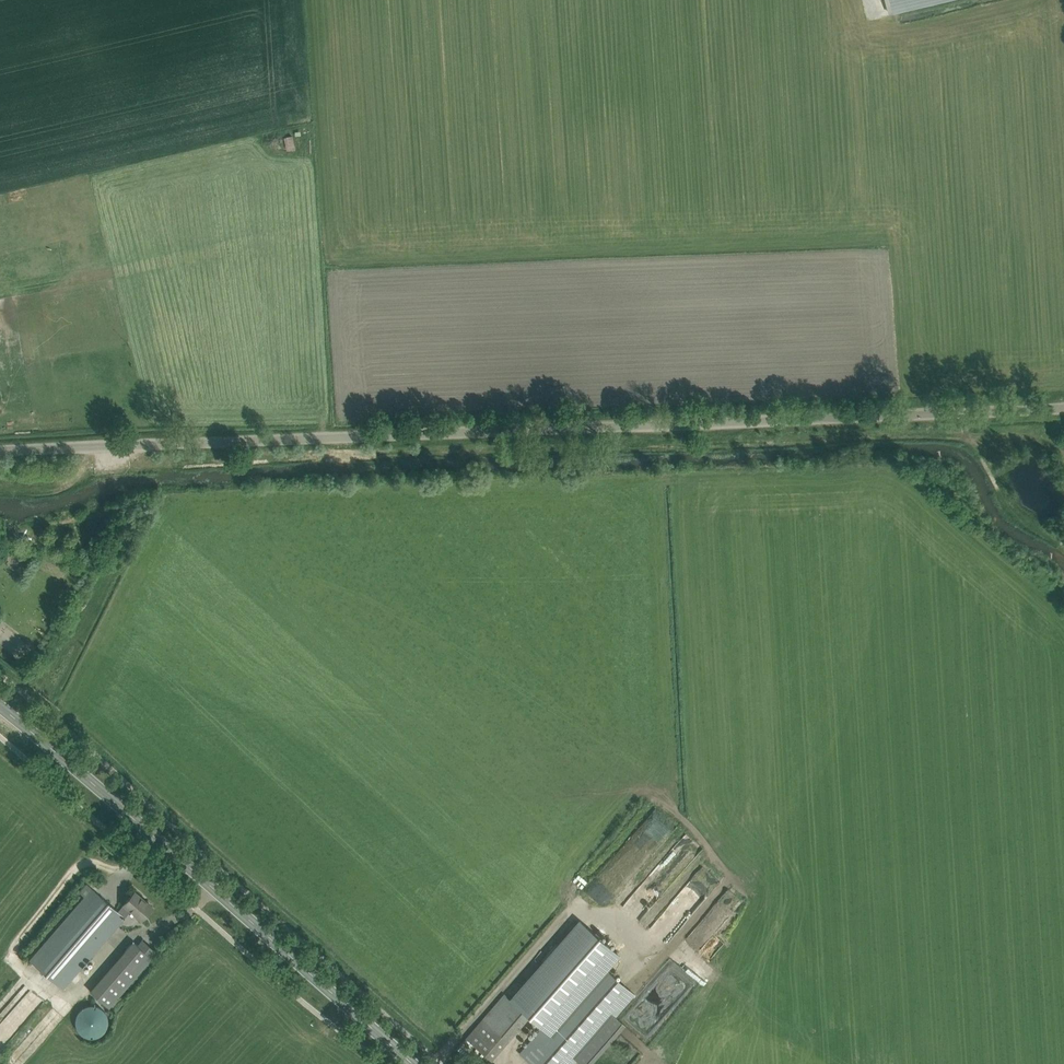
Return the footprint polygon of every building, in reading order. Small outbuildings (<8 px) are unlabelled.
[(889,12),(940,0),(886,0),(889,12)] [(702,866),(676,897),(695,912),(720,881),(702,866)] [(92,889),(85,897),(30,960),(63,989),(131,910),(142,919),(146,915),(153,907),(135,891),(117,911),(92,889)] [(511,1000),(529,1016),(542,1028),(520,1053),(532,1063),(573,1063),(633,994),(598,964),(611,949),(579,921),(511,1000)] [(90,991),(109,1007),(157,952),(142,940),(138,945),(133,941),(90,991)] [(504,994),(489,1011),(466,1038),(491,1059),(529,1016),(511,1000),(504,994)] [(75,1019),(75,1021),(75,1022),(76,1024),(76,1025),(76,1026),(77,1028),(78,1029),(78,1030),(79,1031),(80,1032),(81,1033),(82,1034),(84,1035),(85,1036),(86,1036),(87,1036),(89,1037),(90,1037),(92,1037),(93,1037),(95,1037),(96,1036),(97,1036),(99,1035),(100,1035),(101,1034),(102,1033),(103,1032),(104,1031),(105,1030),(106,1029),(107,1028),(107,1026),(107,1025),(108,1024),(108,1022),(108,1021),(108,1019),(108,1018),(107,1016),(107,1015),(107,1014),(106,1013),(105,1011),(104,1010),(103,1009),(102,1008),(101,1007),(100,1006),(99,1006),(97,1005),(96,1005),(95,1005),(93,1004),(92,1004),(90,1004),(89,1005),(87,1005),(86,1005),(85,1006),(84,1007),(82,1007),(81,1008),(80,1009),(79,1010),(78,1011),(78,1012),(77,1014),(76,1015),(76,1016),(76,1018),(75,1019)]
